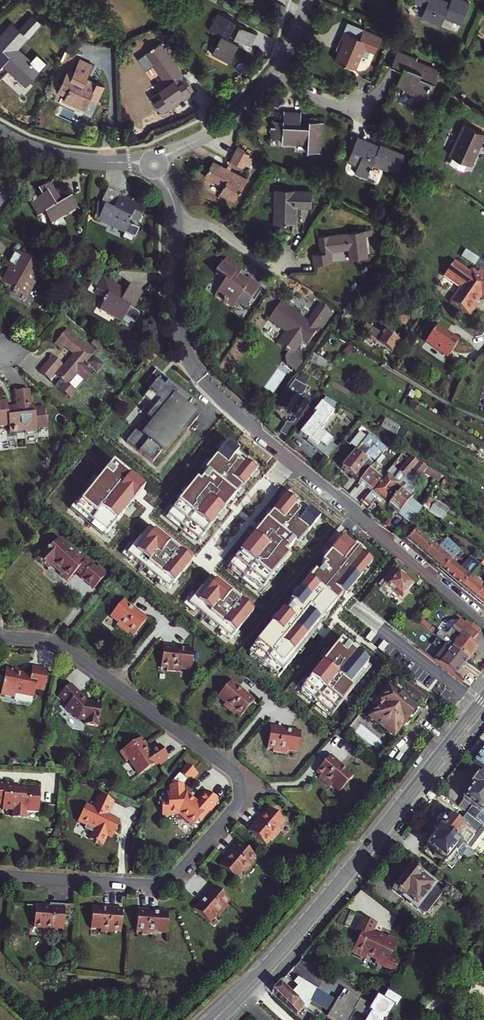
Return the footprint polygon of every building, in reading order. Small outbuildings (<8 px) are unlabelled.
[(435,0),(409,0),(408,1),(421,7),(417,16),(437,24),(440,17),(456,24),(465,4),(456,0),(447,0),(445,3),(440,1),(439,3),(435,1),(435,0)] [(257,34),(218,13),(209,31),(221,38),(211,56),(230,66),(241,44),(249,48),(257,34)] [(16,24),(15,22),(0,38),(0,41),(16,24)] [(16,24),(0,41),(0,65),(2,67),(5,64),(9,61),(14,66),(11,68),(21,78),(22,77),(30,85),(43,71),(25,54),(23,56),(18,51),(31,37),(16,24)] [(364,49),(367,42),(344,32),(341,39),(343,41),(335,60),(353,68),(361,48),(364,49)] [(32,39),(31,37),(18,51),(23,56),(25,54),(43,71),(45,70),(22,49),(32,39)] [(155,48),(158,46),(152,38),(149,46),(155,48)] [(148,96),(160,112),(169,105),(171,107),(193,90),(183,77),(177,81),(173,76),(179,72),(158,46),(155,48),(149,46),(142,61),(148,63),(164,83),(148,96)] [(400,75),(394,88),(402,91),(401,94),(421,103),(424,94),(426,95),(427,92),(426,91),(427,87),(431,88),(436,76),(423,71),(424,69),(415,64),(395,56),(389,70),(400,75)] [(70,95),(69,96),(67,100),(81,106),(83,102),(90,106),(94,97),(102,101),(108,85),(100,82),(99,86),(88,81),(90,77),(96,64),(83,59),(77,72),(75,76),(69,73),(61,91),(70,95)] [(9,61),(5,64),(29,87),(30,85),(22,77),(21,78),(11,68),(14,66),(9,61)] [(177,81),(183,77),(179,72),(173,76),(177,81)] [(99,86),(100,82),(90,77),(88,81),(99,86)] [(316,143),(317,135),(318,135),(319,128),(317,128),(317,124),(306,123),(305,129),(296,128),(297,114),(280,113),(279,123),(269,122),(268,125),(267,125),(267,127),(268,128),(267,140),(278,140),(278,143),(304,145),(303,154),(315,155),(316,150),(317,151),(318,143),(316,143)] [(468,163),(477,145),(479,146),(483,135),(483,133),(464,123),(450,154),(452,155),(449,162),(463,168),(466,162),(468,163)] [(364,145),(355,165),(366,169),(365,172),(362,178),(374,184),(380,171),(381,168),(395,174),(403,157),(388,150),(387,152),(386,154),(381,153),(383,150),(376,147),(375,149),(364,145)] [(471,164),(479,146),(477,145),(468,163),(471,164)] [(229,163),(232,165),(242,170),(243,167),(248,169),(252,162),(247,159),(248,157),(242,154),(243,152),(236,148),(229,163)] [(246,181),(228,172),(225,171),(211,164),(202,179),(222,189),(218,196),(233,204),(237,195),(239,196),(246,181)] [(394,177),(395,174),(381,168),(380,171),(394,177)] [(75,206),(70,197),(62,201),(59,203),(57,199),(59,197),(50,182),(37,190),(41,196),(34,200),(33,199),(31,200),(41,214),(44,212),(50,221),(75,206)] [(147,208),(130,199),(120,195),(122,192),(122,191),(109,185),(103,200),(99,200),(97,216),(109,221),(110,222),(111,220),(127,228),(125,234),(133,239),(135,235),(137,236),(141,227),(131,223),(133,218),(134,216),(141,219),(147,208)] [(275,217),(275,226),(287,226),(287,225),(296,225),(296,209),(311,209),(311,191),(275,192),(275,208),(274,208),(274,217),(275,217)] [(120,195),(130,199),(147,208),(148,205),(132,197),(122,192),(120,195)] [(36,217),(41,214),(31,200),(28,202),(36,217)] [(362,234),(318,238),(319,240),(317,241),(318,246),(319,246),(320,255),(313,256),(314,267),(331,266),(330,254),(347,253),(348,262),(364,260),(364,251),(365,251),(365,243),(363,244),(362,234)] [(39,264),(14,249),(5,266),(9,268),(11,269),(9,273),(7,272),(0,283),(25,297),(38,276),(34,274),(39,264)] [(465,249),(460,258),(472,266),(478,258),(465,249)] [(249,300),(258,287),(247,279),(245,281),(237,276),(240,272),(234,267),(235,266),(225,259),(213,276),(223,282),(212,297),(231,309),(240,294),(249,300)] [(444,274),(460,285),(458,288),(454,294),(455,294),(450,302),(469,315),(477,304),(473,302),(476,298),(478,299),(481,294),(483,297),(483,278),(483,277),(483,276),(483,274),(473,267),(469,273),(453,262),(444,274)] [(460,285),(444,274),(442,277),(458,288),(460,285)] [(120,292),(101,280),(94,292),(105,299),(99,310),(110,317),(109,320),(120,326),(120,325),(127,328),(129,325),(133,327),(136,321),(136,317),(130,314),(140,296),(128,289),(125,294),(124,296),(119,293),(120,292)] [(279,364),(291,372),(300,359),(298,350),(302,345),(305,347),(318,328),(321,330),(331,316),(317,307),(306,322),(304,325),(297,320),(299,317),(278,305),(266,322),(274,328),(275,326),(285,333),(276,346),(286,354),(279,364)] [(97,313),(109,320),(110,317),(99,310),(97,313)] [(306,322),(299,317),(297,320),(304,325),(306,322)] [(460,343),(437,327),(426,342),(449,358),(460,343)] [(363,334),(392,353),(400,341),(384,330),(380,337),(367,328),(363,334)] [(76,375),(83,381),(93,370),(96,373),(103,365),(94,358),(94,359),(91,356),(93,354),(80,343),(79,344),(74,339),(75,338),(65,330),(53,344),(61,350),(63,347),(72,355),(62,367),(51,357),(39,373),(50,382),(54,377),(59,381),(54,387),(69,399),(75,391),(67,385),(76,375)] [(136,430),(126,442),(152,463),(161,452),(163,453),(183,429),(187,431),(198,418),(186,408),(191,402),(180,393),(179,394),(175,391),(160,377),(162,374),(156,369),(144,383),(150,388),(143,397),(154,406),(146,416),(153,422),(147,428),(151,432),(146,438),(136,430)] [(299,401),(307,388),(293,381),(276,406),(295,419),(295,420),(292,423),(287,421),(280,432),(288,437),(308,407),(299,401)] [(17,407),(18,410),(9,411),(8,408),(0,409),(0,427),(9,426),(9,434),(24,432),(24,434),(37,433),(36,429),(48,428),(47,419),(44,419),(43,410),(34,411),(34,409),(34,405),(32,405),(30,391),(16,393),(17,407)] [(336,404),(324,397),(314,411),(316,412),(299,433),(314,443),(312,445),(328,458),(337,446),(331,441),(332,439),(321,430),(323,427),(321,426),(333,411),(332,410),(336,404)] [(394,435),(399,427),(385,419),(380,428),(394,435)] [(342,469),(359,483),(380,458),(387,449),(369,435),(342,469)] [(401,439),(394,435),(389,446),(395,450),(401,439)] [(371,492),(385,476),(376,468),(382,460),(380,458),(359,483),(352,492),(358,498),(366,488),(371,492)] [(411,525),(420,508),(410,499),(416,492),(413,490),(419,483),(417,482),(424,474),(438,481),(442,475),(418,462),(406,477),(385,503),(411,525)] [(390,469),(385,476),(371,492),(364,501),(371,507),(375,501),(382,507),(385,503),(406,477),(401,472),(398,475),(390,469)] [(427,512),(442,520),(448,509),(433,501),(427,512)] [(413,533),(407,540),(442,571),(454,556),(461,549),(447,538),(438,548),(414,528),(411,531),(413,533)] [(105,576),(104,576),(97,569),(93,565),(92,566),(79,554),(78,555),(60,538),(49,549),(48,548),(42,554),(38,558),(49,568),(53,564),(62,572),(60,574),(67,581),(77,571),(82,577),(81,578),(93,589),(105,576)] [(470,578),(469,577),(453,563),(457,559),(454,556),(442,571),(461,588),(469,579),(470,578)] [(99,566),(97,569),(104,576),(107,573),(99,566)] [(412,585),(393,568),(378,585),(390,596),(394,592),(401,598),(412,585)] [(482,584),(474,578),(472,582),(469,579),(461,588),(475,599),(482,590),(479,587),(482,584)] [(482,590),(475,599),(483,607),(483,587),(482,590)] [(149,618),(137,609),(136,610),(131,606),(124,600),(110,617),(118,623),(116,626),(127,636),(129,633),(133,637),(149,618)] [(370,609),(362,603),(355,612),(363,618),(370,609)] [(447,645),(466,660),(477,647),(471,643),(477,635),(476,635),(468,629),(458,620),(446,635),(440,630),(435,636),(447,645)] [(481,629),(473,623),(468,629),(476,635),(481,629)] [(177,647),(177,645),(164,644),(162,667),(168,667),(168,670),(181,671),(182,667),(192,668),(194,648),(183,648),(177,647)] [(447,645),(435,661),(454,676),(466,660),(447,645)] [(31,668),(30,674),(30,675),(15,673),(15,671),(16,670),(4,668),(0,696),(14,698),(15,695),(34,698),(35,689),(44,691),(47,670),(31,668)] [(406,679),(399,688),(421,705),(428,696),(406,679)] [(244,693),(240,689),(231,682),(219,697),(227,703),(224,707),(236,716),(237,714),(241,718),(256,699),(246,691),(244,693)] [(92,702),(85,701),(78,694),(80,692),(70,683),(60,694),(65,699),(69,703),(65,707),(73,714),(74,713),(79,717),(86,718),(85,723),(98,725),(101,701),(93,700),(92,702)] [(387,692),(377,704),(380,706),(374,713),(372,713),(370,715),(370,720),(373,722),(376,722),(387,730),(388,734),(392,736),(395,735),(397,731),(396,729),(406,717),(411,720),(417,712),(404,702),(406,700),(393,689),(389,694),(387,692)] [(284,730),(284,728),(271,726),(269,749),(274,749),(274,752),(287,753),(288,750),(298,751),(300,732),(291,731),(284,730)] [(164,759),(168,757),(159,744),(148,752),(145,748),(147,746),(141,738),(119,753),(125,763),(129,761),(139,775),(154,764),(155,765),(158,763),(164,759)] [(474,762),(483,771),(483,749),(474,762)] [(341,765),(342,763),(332,755),(317,773),(322,777),(320,780),(330,788),(333,784),(340,791),(353,775),(347,770),(341,765)] [(482,826),(483,824),(483,781),(476,775),(470,784),(472,786),(462,799),(472,807),(467,814),(482,826)] [(39,810),(40,787),(21,786),(21,789),(13,788),(14,782),(0,781),(0,802),(2,802),(2,806),(12,807),(12,815),(27,816),(27,811),(34,812),(34,809),(39,810)] [(197,801),(186,792),(183,792),(182,784),(170,785),(170,793),(166,794),(167,802),(160,803),(161,816),(179,815),(192,826),(197,820),(199,822),(208,811),(214,804),(217,800),(206,791),(197,801)] [(116,829),(120,821),(107,815),(113,802),(100,796),(99,799),(97,798),(94,804),(96,805),(95,807),(94,810),(85,806),(79,820),(87,824),(85,827),(84,830),(93,834),(90,840),(103,846),(108,836),(110,837),(114,828),(116,829)] [(282,833),(279,831),(285,823),(269,809),(261,818),(258,822),(257,821),(248,831),(266,847),(270,842),(272,844),(282,833)] [(422,812),(416,819),(436,835),(427,847),(435,853),(435,854),(443,861),(453,848),(466,858),(469,858),(473,853),(465,846),(439,825),(422,812)] [(465,846),(469,842),(482,852),(483,849),(483,843),(474,836),(482,826),(467,814),(459,824),(447,815),(439,825),(465,846)] [(229,853),(225,858),(218,865),(234,879),(241,871),(245,874),(254,863),(251,861),(255,857),(237,841),(228,852),(229,853)] [(422,913),(427,913),(441,895),(441,891),(410,866),(409,868),(408,867),(402,873),(403,874),(398,881),(397,880),(392,887),(393,888),(392,889),(422,913)] [(204,895),(200,900),(193,909),(208,922),(215,914),(218,916),(227,905),(225,903),(229,898),(212,883),(203,894),(204,895)] [(65,906),(50,905),(50,909),(32,907),(32,916),(36,916),(35,929),(45,929),(45,932),(58,932),(59,930),(64,930),(65,906)] [(122,908),(109,907),(109,909),(101,908),(91,908),(90,928),(101,929),(101,933),(115,933),(115,931),(121,932),(122,908)] [(168,912),(158,911),(151,911),(151,909),(138,908),(137,932),(143,933),(142,934),(156,935),(157,931),(167,932),(168,912)] [(367,955),(368,955),(378,960),(376,963),(387,968),(400,940),(389,935),(389,937),(388,939),(381,936),(373,932),(377,923),(364,916),(357,932),(361,934),(354,950),(355,953),(363,956),(366,956),(367,955)] [(305,954),(300,959),(307,965),(312,960),(305,954)] [(298,962),(289,973),(292,976),(301,966),(298,962)] [(289,973),(280,983),(286,989),(295,979),(292,976),(289,973)] [(297,1014),(305,1006),(286,989),(280,983),(272,992),(297,1014)] [(327,1015),(334,1019),(349,1019),(352,1014),(350,1013),(353,1009),(367,1017),(365,1019),(384,1019),(385,1019),(388,1016),(394,1006),(397,1007),(402,998),(388,989),(382,998),(379,996),(376,1001),(378,1002),(374,1007),(349,991),(346,996),(344,995),(341,999),(339,997),(327,1015)] [(305,1006),(297,1014),(303,1019),(310,1019),(314,1015),(305,1006)]
